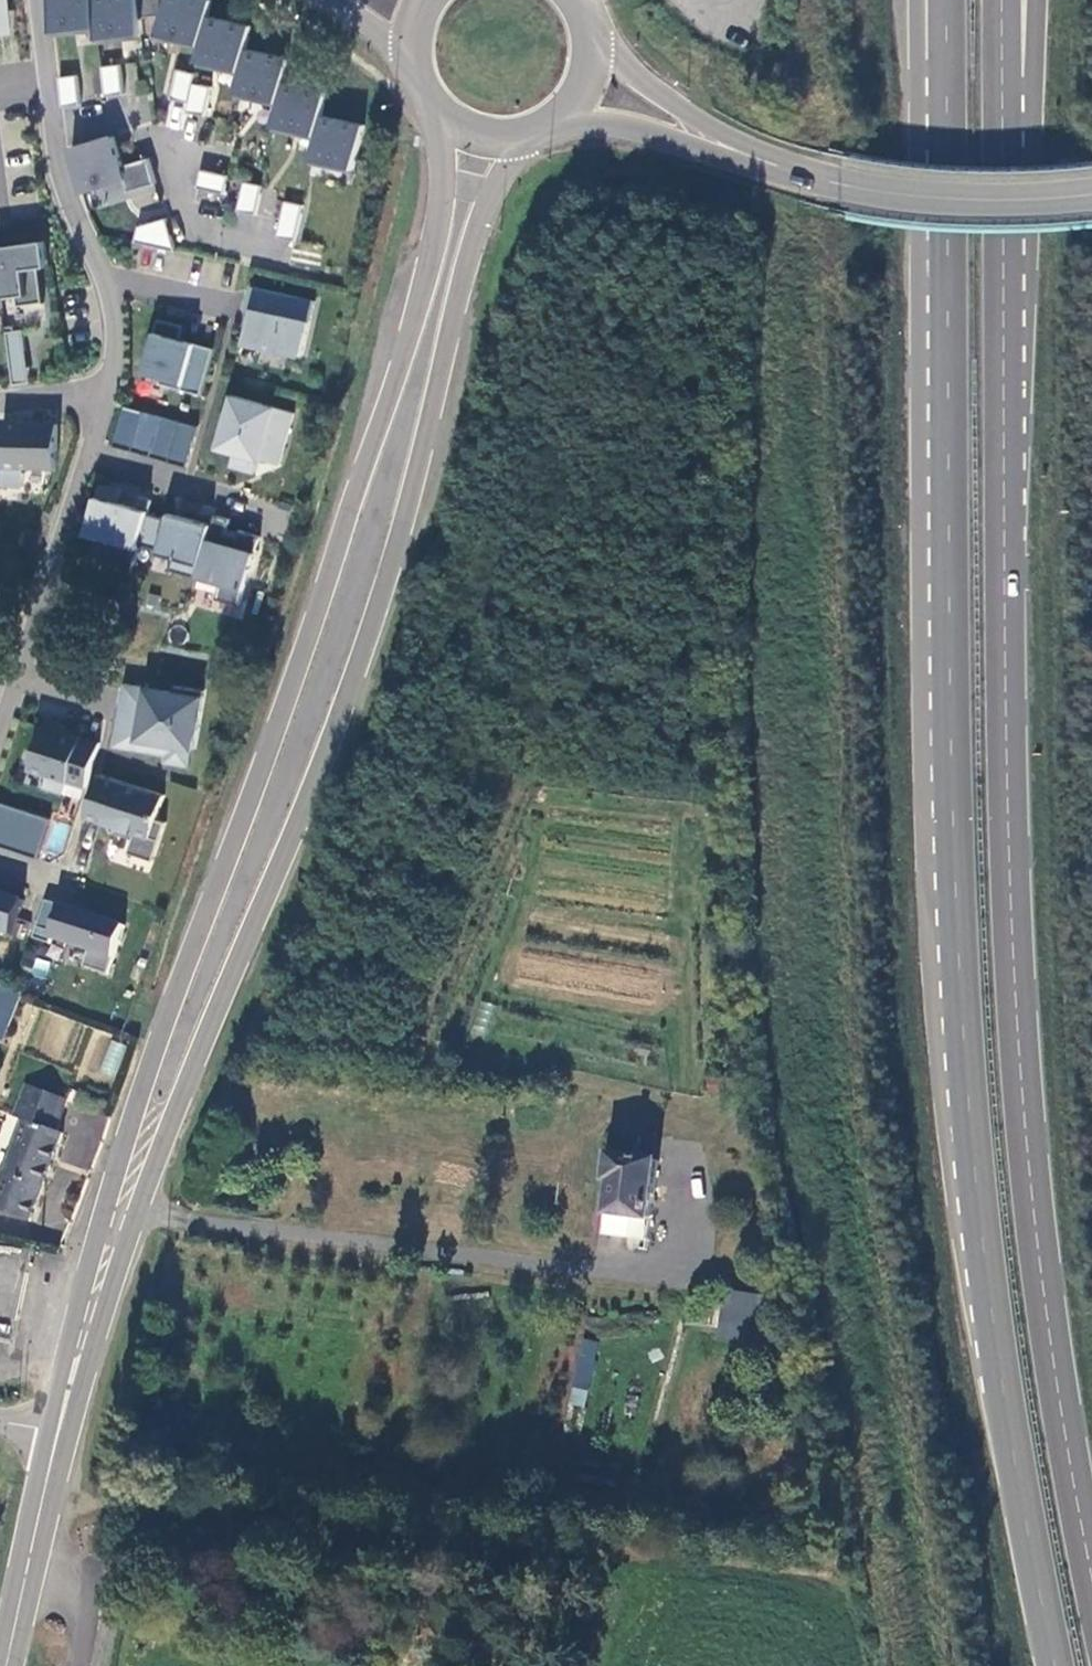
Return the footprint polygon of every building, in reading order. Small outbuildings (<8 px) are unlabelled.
[(15,0),(0,0),(0,33),(20,31),(15,0)] [(54,39),(99,34),(96,0),(50,0),(54,39)] [(139,0),(96,0),(99,34),(100,43),(143,38),(139,0)] [(158,41),(200,50),(207,19),(211,0),(167,0),(158,41)] [(248,58),(254,30),(207,19),(200,50),(196,67),(244,78),(248,58)] [(284,88),(289,67),(248,58),(244,78),(239,98),(280,107),(284,88)] [(118,64),(98,67),(102,95),(122,92),(118,64)] [(186,101),(191,73),(173,69),(167,97),(186,101)] [(56,77),(59,105),(79,103),(77,76),(56,77)] [(202,112),(207,85),(189,83),(185,110),(202,112)] [(323,117),(328,97),(284,88),(280,107),(274,133),(318,142),(323,117)] [(318,142),(312,167),(356,176),(367,127),(323,117),(318,142)] [(112,138),(72,150),(86,195),(126,183),(112,138)] [(223,191),(226,175),(198,170),(195,186),(223,191)] [(237,211),(257,212),(260,184),(239,182),(237,211)] [(276,235),(298,239),(304,205),(282,201),(276,235)] [(132,222),(134,246),(169,244),(167,221),(132,222)] [(3,298),(18,295),(20,305),(45,302),(40,267),(48,266),(44,241),(0,247),(0,281),(3,298)] [(316,299),(254,286),(249,307),(256,308),(250,341),(305,352),(316,299)] [(185,324),(160,318),(145,371),(163,376),(161,381),(202,393),(215,346),(196,341),(195,346),(180,342),(185,324)] [(282,460),(295,407),(234,392),(222,443),(238,447),(234,462),(258,468),(261,455),(282,460)] [(173,459),(182,424),(126,408),(116,443),(173,459)] [(60,421),(7,420),(7,442),(0,442),(0,484),(27,484),(27,465),(59,466),(60,421)] [(150,512),(150,509),(120,501),(124,487),(103,482),(89,532),(141,546),(142,542),(150,512)] [(201,573),(214,522),(180,513),(178,520),(150,512),(142,542),(162,548),(161,551),(176,555),(173,568),(200,575),(201,573)] [(232,516),(217,512),(214,522),(201,573),(224,580),(220,596),(243,603),(262,533),(241,527),(239,533),(229,530),(232,516)] [(172,690),(124,682),(121,709),(124,709),(119,743),(169,750),(168,758),(190,762),(192,745),(194,746),(202,689),(173,684),(172,690)] [(45,718),(29,767),(49,773),(46,784),(65,790),(67,779),(86,785),(99,741),(64,729),(66,724),(45,718)] [(100,772),(86,814),(107,821),(112,829),(121,825),(135,829),(129,849),(154,858),(166,819),(157,816),(164,792),(100,772)] [(37,856),(49,820),(0,804),(0,844),(37,856)] [(14,933),(25,900),(0,892),(0,929),(14,933)] [(47,898),(40,925),(36,937),(53,942),(54,936),(91,948),(86,965),(110,972),(125,924),(47,898)] [(3,1041),(20,993),(0,985),(0,1040),(3,1041)] [(40,1012),(28,1052),(117,1077),(128,1037),(40,1012)] [(63,1134),(56,1131),(68,1100),(31,1086),(19,1117),(26,1120),(0,1189),(0,1209),(30,1220),(63,1134)] [(611,1237),(652,1240),(658,1160),(612,1156),(610,1183),(615,1183),(611,1237)] [(722,1289),(716,1340),(753,1343),(759,1293),(722,1289)] [(569,1405),(588,1407),(596,1341),(576,1338),(569,1405)]
